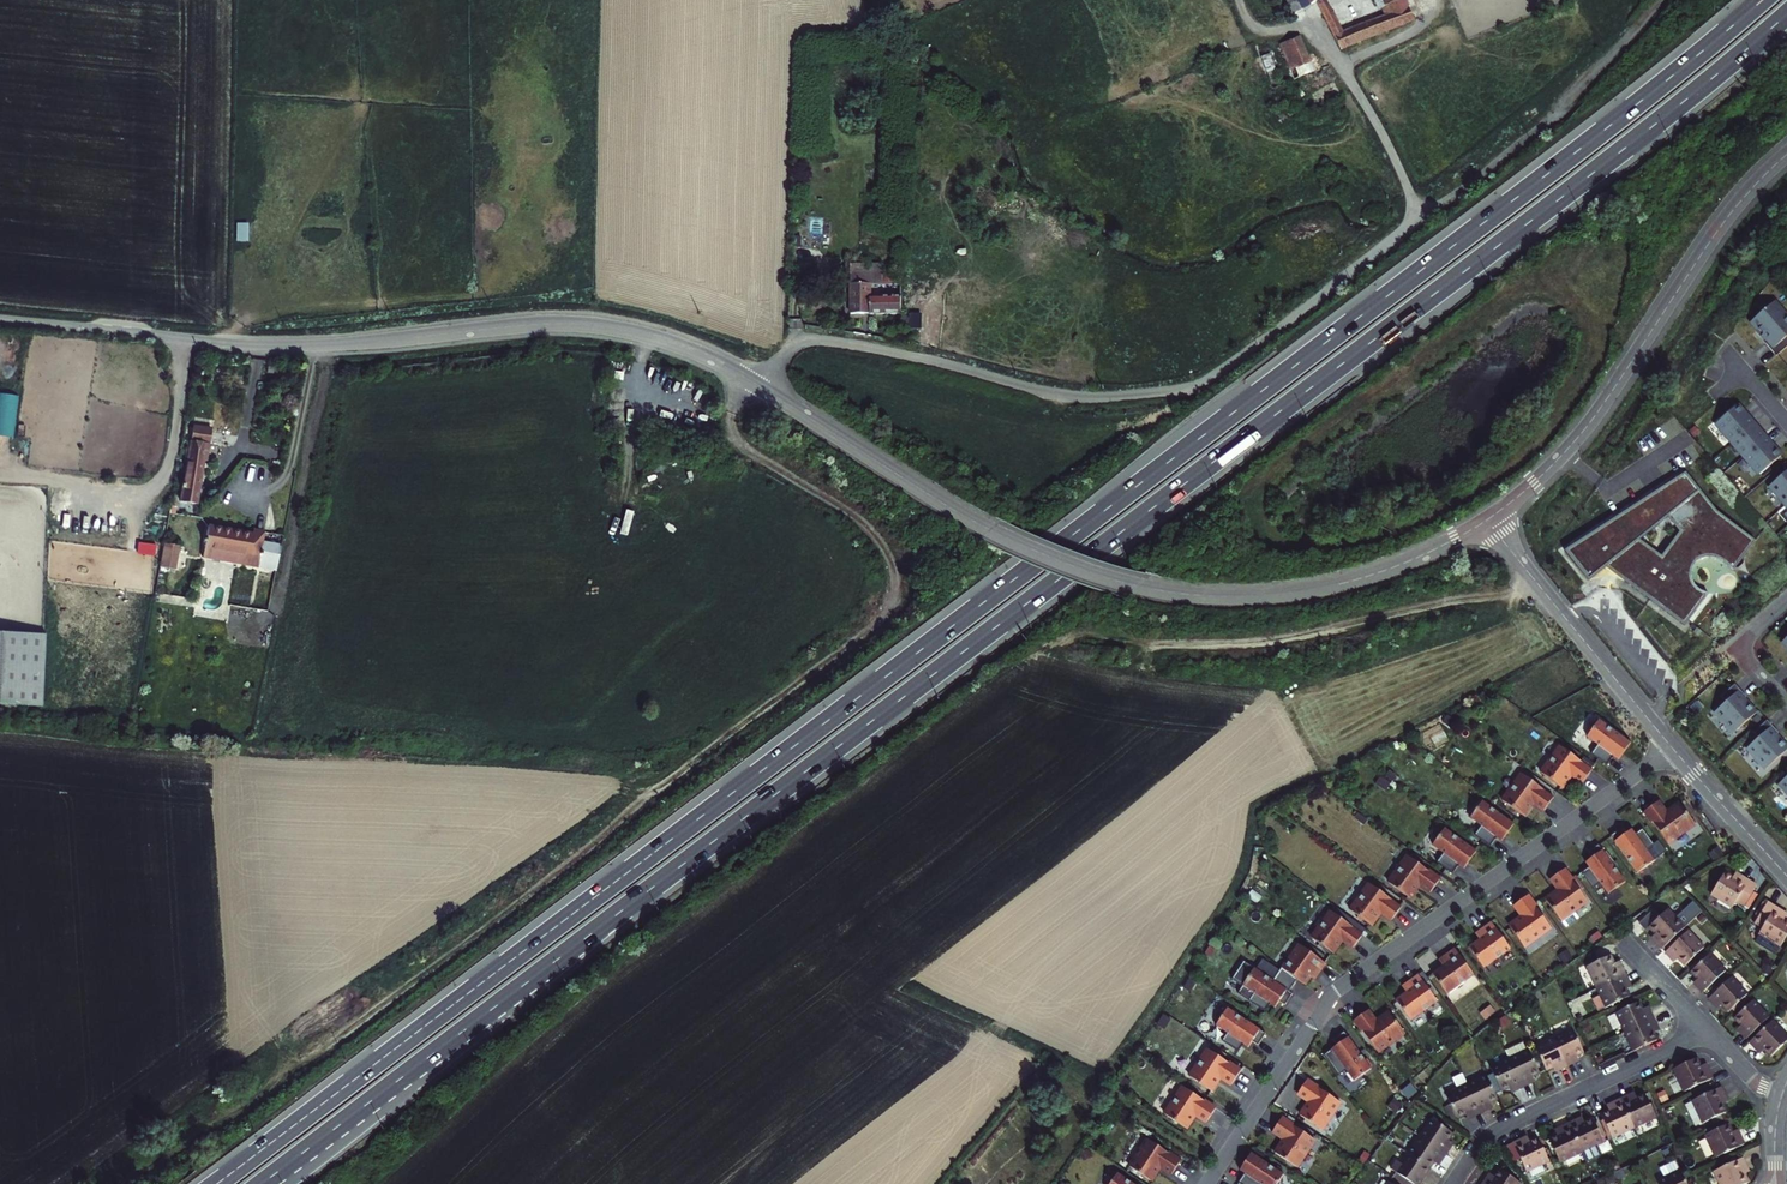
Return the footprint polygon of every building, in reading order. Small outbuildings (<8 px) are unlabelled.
[(1298,13),(1309,9),(1306,0),(1292,0),(1298,13)] [(1309,9),(1323,4),(1346,54),(1420,21),(1411,0),(1378,0),(1383,12),(1391,8),(1394,15),(1348,36),(1332,0),(1306,0),(1309,9)] [(1304,41),(1287,47),(1300,81),(1317,74),(1304,41)] [(884,274),(883,284),(899,284),(899,274),(884,274)] [(854,283),(853,313),(903,314),(904,293),(898,293),(898,296),(871,296),(871,284),(854,283)] [(1774,303),(1751,324),(1768,342),(1765,344),(1777,357),(1786,348),(1786,318),(1774,303)] [(0,393),(0,437),(16,437),(18,394),(0,393)] [(1738,406),(1716,424),(1760,475),(1781,456),(1738,406)] [(192,441),(183,439),(181,454),(189,455),(192,441)] [(211,444),(192,441),(182,502),(200,505),(207,461),(209,461),(211,444)] [(1660,475),(1564,551),(1589,581),(1606,568),(1685,626),(1708,594),(1703,592),(1699,588),(1695,584),(1693,578),(1693,572),(1695,567),(1697,562),(1701,559),(1706,556),(1711,555),(1717,555),(1723,557),(1727,560),(1729,564),(1731,567),(1733,572),(1755,542),(1710,502),(1678,463),(1661,476),(1660,475)] [(1786,506),(1786,471),(1770,486),(1786,506)] [(209,525),(204,559),(279,571),(283,544),(264,541),(266,532),(255,530),(255,533),(209,525)] [(165,546),(148,544),(147,552),(164,554),(165,546)] [(185,547),(168,544),(164,568),(181,571),(185,547)] [(0,633),(0,703),(43,705),(46,636),(0,633)] [(1735,684),(1719,699),(1724,704),(1712,714),(1731,735),(1756,713),(1744,699),(1746,697),(1735,684)] [(1597,745),(1591,754),(1606,765),(1613,757),(1618,760),(1630,743),(1599,720),(1586,737),(1597,745)] [(1751,735),(1756,740),(1745,750),(1763,771),(1786,750),(1786,747),(1776,735),(1778,733),(1767,720),(1751,735)] [(1560,747),(1541,773),(1562,788),(1572,775),(1582,783),(1592,770),(1560,747)] [(1522,774),(1502,801),(1523,816),(1533,803),(1544,811),(1553,798),(1522,774)] [(1776,786),(1786,798),(1786,776),(1776,786)] [(1666,812),(1679,803),(1678,801),(1666,810),(1660,800),(1658,801),(1666,812)] [(1668,843),(1695,824),(1679,803),(1666,812),(1658,801),(1645,811),(1668,843)] [(1481,826),(1474,836),(1490,847),(1496,838),(1501,842),(1514,825),(1482,802),(1470,818),(1481,826)] [(1653,823),(1645,811),(1643,812),(1652,824),(1653,823)] [(1638,873),(1654,860),(1646,850),(1654,844),(1642,829),(1635,834),(1631,829),(1626,833),(1621,827),(1611,835),(1638,873)] [(1443,854),(1436,863),(1452,874),(1459,865),(1464,869),(1476,852),(1445,829),(1432,846),(1443,854)] [(1626,881),(1599,844),(1587,852),(1592,858),(1586,862),(1589,867),(1582,872),(1594,888),(1601,883),(1609,894),(1626,881)] [(1408,858),(1388,884),(1409,900),(1419,886),(1420,888),(1429,894),(1439,882),(1427,873),(1408,858)] [(1575,880),(1566,868),(1565,869),(1573,881),(1575,880)] [(1574,911),(1588,901),(1573,881),(1565,869),(1551,879),(1559,890),(1546,900),(1567,928),(1580,918),(1574,911)] [(1427,873),(1439,882),(1441,880),(1429,871),(1427,873)] [(1755,885),(1740,875),(1738,878),(1733,875),(1732,877),(1724,872),(1710,895),(1722,903),(1718,909),(1727,914),(1731,908),(1735,901),(1742,906),(1755,885)] [(1559,890),(1551,879),(1549,880),(1556,889),(1545,898),(1546,900),(1559,890)] [(1370,885),(1350,912),(1358,917),(1363,921),(1370,927),(1380,913),(1382,915),(1391,922),(1401,909),(1370,885)] [(1419,886),(1409,900),(1411,901),(1420,888),(1419,886)] [(1679,890),(1675,893),(1680,900),(1684,896),(1679,890)] [(1539,906),(1530,894),(1528,895),(1537,907),(1539,906)] [(1525,947),(1551,927),(1537,907),(1528,895),(1515,905),(1523,916),(1510,926),(1525,947)] [(1767,902),(1766,904),(1760,913),(1758,912),(1756,915),(1759,916),(1754,923),(1762,928),(1758,934),(1759,934),(1754,942),(1772,953),(1776,952),(1779,947),(1786,933),(1786,921),(1785,920),(1786,917),(1781,914),(1782,912),(1767,902)] [(1764,903),(1758,912),(1760,913),(1766,904),(1764,903)] [(1523,916),(1515,905),(1513,906),(1520,916),(1508,924),(1510,926),(1523,916)] [(1660,949),(1684,927),(1667,909),(1647,927),(1654,934),(1652,936),(1656,940),(1654,942),(1660,949)] [(1331,913),(1311,939),(1332,954),(1342,941),(1344,943),(1353,949),(1362,936),(1331,913)] [(1380,913),(1370,927),(1372,928),(1382,915),(1380,913)] [(1511,948),(1492,922),(1479,930),(1484,936),(1480,939),(1470,947),(1485,968),(1511,948)] [(1479,930),(1476,933),(1480,939),(1484,936),(1479,930)] [(1687,930),(1664,952),(1670,959),(1672,957),(1674,960),(1677,958),(1683,965),(1702,947),(1687,930)] [(1525,949),(1529,954),(1545,942),(1541,937),(1525,949)] [(1342,941),(1332,954),(1334,956),(1344,943),(1342,941)] [(1282,968),(1280,971),(1294,980),(1304,987),(1309,980),(1312,975),(1316,977),(1324,965),(1297,946),(1282,968)] [(1475,975),(1455,948),(1443,957),(1448,963),(1443,966),(1433,973),(1448,994),(1475,975)] [(1697,984),(1695,986),(1701,992),(1724,970),(1708,953),(1689,971),(1696,979),(1694,981),(1697,984)] [(1443,957),(1439,960),(1443,966),(1448,963),(1443,957)] [(1597,989),(1626,975),(1622,967),(1620,968),(1617,963),(1614,964),(1611,957),(1587,967),(1597,989)] [(1239,963),(1228,980),(1240,987),(1236,995),(1263,1012),(1268,1005),(1273,1008),(1277,1002),(1283,1006),(1290,994),(1287,992),(1294,980),(1280,971),(1278,973),(1261,962),(1254,972),(1239,963)] [(1439,1000),(1421,973),(1408,981),(1413,988),(1409,990),(1398,997),(1412,1018),(1439,1000)] [(1626,975),(1597,989),(1600,995),(1606,1008),(1630,997),(1626,990),(1629,988),(1627,985),(1629,983),(1626,975)] [(1746,994),(1731,977),(1707,999),(1713,1005),(1715,1004),(1718,1007),(1720,1005),(1726,1012),(1746,994)] [(1762,985),(1766,981),(1762,977),(1758,981),(1762,985)] [(1408,981),(1404,984),(1409,990),(1413,988),(1408,981)] [(1606,1008),(1600,995),(1593,999),(1599,1011),(1606,1008)] [(1768,1017),(1752,1000),(1733,1019),(1739,1025),(1736,1028),(1740,1031),(1738,1032),(1744,1039),(1768,1017)] [(1642,1010),(1639,1004),(1616,1015),(1608,1018),(1614,1031),(1622,1027),(1625,1033),(1653,1020),(1649,1011),(1646,1012),(1645,1009),(1642,1010)] [(1498,1011),(1494,1007),(1485,1014),(1488,1018),(1498,1011)] [(1226,1010),(1215,1028),(1227,1035),(1222,1042),(1238,1053),(1243,1045),(1248,1048),(1252,1042),(1258,1046),(1265,1034),(1252,1027),(1246,1023),(1226,1010)] [(1371,1023),(1384,1013),(1383,1011),(1371,1020),(1364,1011),(1362,1013),(1371,1023)] [(1374,1054),(1400,1033),(1384,1013),(1371,1023),(1362,1013),(1349,1023),(1374,1054)] [(1657,1028),(1653,1020),(1625,1033),(1633,1052),(1656,1041),(1653,1035),(1656,1033),(1654,1029),(1657,1028)] [(1771,1021),(1748,1043),(1754,1049),(1755,1048),(1759,1052),(1762,1050),(1768,1057),(1786,1039),(1786,1038),(1771,1021)] [(1359,1035),(1349,1023),(1348,1024),(1357,1036),(1359,1035)] [(1572,1030),(1553,1038),(1567,1067),(1575,1064),(1573,1061),(1577,1059),(1576,1057),(1583,1053),(1572,1030)] [(1369,1070),(1340,1035),(1329,1043),(1333,1048),(1321,1059),(1337,1079),(1344,1073),(1352,1084),(1369,1070)] [(1567,1067),(1553,1038),(1534,1047),(1545,1071),(1553,1067),(1554,1070),(1557,1068),(1558,1071),(1567,1067)] [(1505,1052),(1509,1059),(1523,1088),(1531,1084),(1529,1081),(1533,1080),(1532,1077),(1539,1074),(1524,1042),(1505,1052)] [(1207,1052),(1189,1080),(1212,1093),(1220,1079),(1232,1086),(1241,1073),(1228,1065),(1207,1052)] [(1714,1077),(1710,1069),(1707,1070),(1705,1065),(1702,1066),(1698,1058),(1675,1068),(1686,1090),(1714,1077)] [(1509,1059),(1490,1068),(1492,1073),(1501,1091),(1509,1088),(1510,1091),(1513,1089),(1514,1092),(1523,1088),(1509,1059)] [(1228,1065),(1241,1073),(1242,1071),(1229,1063),(1228,1065)] [(1492,1073),(1486,1076),(1495,1095),(1501,1091),(1492,1073)] [(1486,1076),(1467,1085),(1471,1093),(1481,1114),(1488,1110),(1487,1108),(1491,1106),(1490,1103),(1497,1100),(1495,1095),(1486,1076)] [(1220,1079),(1212,1093),(1213,1094),(1221,1082),(1231,1088),(1232,1086),(1220,1079)] [(1316,1089),(1303,1082),(1302,1083),(1315,1091),(1316,1089)] [(1319,1132),(1336,1104),(1315,1091),(1302,1083),(1294,1097),(1305,1105),(1297,1119),(1319,1132)] [(1415,1091),(1408,1083),(1398,1092),(1404,1100),(1415,1091)] [(1471,1093),(1467,1085),(1445,1095),(1450,1105),(1445,1107),(1451,1119),(1455,1117),(1456,1119),(1464,1115),(1466,1118),(1471,1115),(1472,1117),(1481,1114),(1471,1093)] [(1182,1089),(1165,1117),(1187,1131),(1196,1117),(1207,1124),(1216,1110),(1203,1102),(1182,1089)] [(1716,1089),(1687,1102),(1688,1103),(1697,1123),(1697,1124),(1721,1113),(1717,1105),(1720,1104),(1717,1098),(1720,1097),(1716,1089)] [(1636,1098),(1634,1095),(1629,1098),(1628,1095),(1620,1099),(1633,1128),(1655,1117),(1644,1094),(1636,1098)] [(1305,1105),(1294,1097),(1292,1099),(1303,1105),(1295,1118),(1297,1119),(1305,1105)] [(1633,1128),(1620,1099),(1612,1103),(1613,1106),(1608,1108),(1609,1111),(1600,1115),(1603,1121),(1607,1128),(1604,1129),(1608,1137),(1610,1136),(1611,1138),(1633,1128)] [(1203,1102),(1216,1110),(1217,1108),(1204,1100),(1203,1102)] [(1697,1123),(1688,1103),(1682,1106),(1692,1126),(1697,1123)] [(1665,1106),(1658,1110),(1662,1119),(1669,1116),(1665,1106)] [(1196,1117),(1187,1131),(1189,1132),(1196,1120),(1206,1126),(1208,1124),(1207,1124),(1196,1117)] [(1575,1121),(1567,1125),(1580,1153),(1603,1142),(1601,1139),(1603,1138),(1596,1122),(1594,1123),(1592,1119),(1583,1123),(1582,1121),(1576,1123),(1575,1121)] [(1431,1120),(1420,1137),(1446,1155),(1451,1147),(1449,1146),(1451,1143),(1448,1142),(1453,1135),(1441,1127),(1431,1120)] [(1294,1128),(1281,1121),(1280,1122),(1292,1130),(1294,1128)] [(1296,1171),(1314,1143),(1292,1130),(1280,1122),(1271,1136),(1283,1144),(1274,1158),(1296,1171)] [(1727,1124),(1704,1135),(1714,1157),(1742,1144),(1738,1136),(1736,1137),(1734,1131),(1731,1132),(1727,1124)] [(1580,1153),(1567,1125),(1560,1128),(1561,1131),(1555,1134),(1556,1136),(1548,1140),(1559,1163),(1580,1153)] [(1283,1144),(1271,1136),(1270,1138),(1280,1144),(1273,1157),(1274,1158),(1283,1144)] [(1420,1137),(1408,1154),(1430,1169),(1434,1163),(1436,1165),(1438,1161),(1441,1163),(1446,1155),(1420,1137)] [(1521,1139),(1504,1148),(1511,1161),(1520,1157),(1526,1172),(1528,1171),(1531,1177),(1544,1171),(1541,1165),(1549,1161),(1537,1138),(1529,1142),(1528,1139),(1522,1142),(1521,1139)] [(1130,1168),(1150,1181),(1155,1183),(1167,1183),(1172,1176),(1161,1168),(1170,1154),(1148,1140),(1130,1168)] [(1681,1145),(1673,1145),(1673,1157),(1681,1156),(1681,1145)] [(1089,1150),(1081,1153),(1084,1163),(1092,1160),(1089,1150)] [(1161,1168),(1172,1176),(1173,1174),(1164,1168),(1172,1156),(1170,1154),(1161,1168)] [(1370,1157),(1363,1154),(1359,1161),(1365,1165),(1370,1157)] [(1408,1154),(1400,1166),(1396,1163),(1391,1170),(1396,1173),(1393,1178),(1402,1183),(1419,1183),(1430,1169),(1408,1154)] [(1241,1183),(1280,1183),(1283,1179),(1250,1158),(1239,1176),(1244,1179),(1241,1183)] [(1741,1175),(1738,1168),(1741,1167),(1737,1159),(1708,1173),(1713,1183),(1741,1183),(1742,1183),(1739,1176),(1741,1175)] [(1674,1161),(1659,1167),(1664,1176),(1657,1180),(1659,1183),(1685,1183),(1682,1179),(1674,1161)] [(1483,1183),(1520,1183),(1499,1170),(1494,1177),(1491,1176),(1488,1180),(1486,1179),(1483,1183)] [(1111,1183),(1133,1183),(1118,1174),(1111,1183)]
